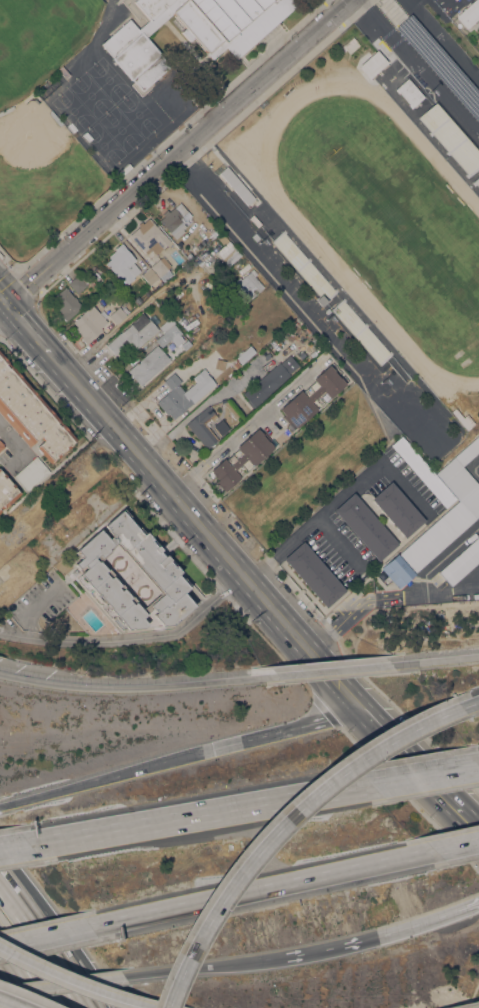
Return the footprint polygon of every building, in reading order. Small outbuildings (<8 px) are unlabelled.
[(133,1),(134,0),(293,0),(297,4),(236,59),(224,46),(211,59),(192,37),(188,41),(180,31),(184,28),(171,13),(145,36),(171,65),(142,91),(132,79),(131,80),(111,58),(112,57),(100,44),(129,18),(138,29),(149,19),(133,1)] [(448,17),(433,0),(455,0),(460,6),(448,17)] [(455,15),(472,0),(478,0),(478,17),(466,28),(455,15)] [(377,50),(387,62),(370,78),(359,66),(377,50)] [(408,78),(424,97),(411,108),(395,89),(408,78)] [(434,102),(417,117),(468,176),(475,170),(478,174),(478,153),(434,102)] [(12,110),(0,115),(0,111),(13,105),(14,108),(12,110)] [(51,109),(63,123),(59,126),(50,115),(49,111),(51,109)] [(255,198),(247,205),(218,172),(226,165),(255,198)] [(186,226),(182,229),(184,231),(175,239),(159,220),(164,216),(162,213),(167,209),(169,211),(174,207),(180,202),(191,215),(182,223),(185,225),(186,226)] [(129,235),(139,226),(138,224),(141,221),(143,223),(148,218),(163,234),(164,233),(170,241),(156,254),(151,249),(146,253),(129,235)] [(241,255),(227,266),(221,259),(222,258),(216,251),(223,245),(216,237),(222,232),(241,255)] [(251,236),(255,232),(260,238),(256,241),(251,236)] [(189,260),(179,249),(192,237),(202,248),(189,260)] [(140,271),(133,277),(134,278),(124,286),(116,277),(117,277),(105,263),(110,259),(108,257),(116,250),(115,248),(121,242),(125,246),(125,247),(135,259),(132,262),(140,271)] [(162,256),(171,266),(168,268),(173,274),(163,282),(150,267),(162,256)] [(149,268),(158,278),(150,285),(141,274),(149,268)] [(243,304),(228,287),(239,277),(241,278),(252,268),(257,273),(254,276),(264,286),(243,304)] [(77,293),(68,283),(78,274),(81,278),(83,276),(88,282),(86,284),(86,285),(77,293)] [(65,287),(66,288),(67,287),(69,290),(68,290),(74,297),(74,296),(77,299),(76,300),(82,307),(66,321),(60,314),(61,313),(54,305),(57,303),(52,298),(65,287)] [(326,301),(321,306),(314,300),(320,294),(326,301)] [(107,321),(100,327),(102,329),(86,344),(80,338),(82,336),(70,324),(83,313),(82,313),(92,304),(107,321)] [(116,324),(108,315),(119,306),(120,307),(123,304),(127,309),(124,312),(126,315),(116,324)] [(134,350),(128,343),(114,354),(106,344),(132,323),(132,322),(143,313),(148,318),(149,318),(158,329),(134,350)] [(185,338),(176,346),(172,340),(171,341),(171,340),(168,343),(161,335),(164,333),(159,326),(170,316),(175,322),(173,323),(181,332),(180,333),(185,338)] [(157,345),(162,342),(165,345),(161,349),(170,360),(140,385),(127,371),(157,345)] [(249,345),(255,351),(241,363),(236,357),(249,345)] [(29,446),(0,413),(0,353),(76,439),(70,445),(71,446),(51,464),(36,447),(43,440),(40,437),(29,446)] [(280,363),(289,354),(298,365),(288,373),(290,375),(254,406),(243,393),(279,362),(280,363)] [(240,364),(235,369),(232,365),(237,361),(240,364)] [(346,384),(330,398),(329,397),(316,409),(292,430),(287,425),(289,424),(283,416),(285,415),(279,408),(300,390),(302,392),(315,381),(313,379),(329,365),(331,367),(331,366),(335,370),(334,371),(340,378),(341,377),(344,381),(343,381),(345,383),(346,384)] [(189,407),(188,406),(173,419),(168,413),(167,415),(156,402),(170,390),(163,381),(173,372),(181,381),(177,384),(184,391),(196,381),(192,377),(203,368),(207,372),(206,373),(216,384),(192,404),(189,407)] [(208,405),(217,417),(209,423),(220,438),(207,449),(186,423),(208,405)] [(259,430),(260,430),(263,434),(264,432),(271,439),(273,438),(277,443),(273,447),(274,448),(253,465),(240,476),(241,477),(224,491),(223,489),(222,490),(218,485),(219,484),(216,481),(218,479),(216,477),(215,477),(211,472),(210,470),(224,458),(225,460),(238,449),(236,447),(257,428),(259,430)] [(462,466),(478,486),(478,515),(414,573),(415,574),(399,588),(380,567),(396,553),(397,554),(457,500),(433,473),(478,433),(478,451),(462,466)] [(454,498),(444,507),(390,444),(400,435),(433,473),(454,498)] [(36,456),(50,471),(28,491),(14,475),(36,456)] [(20,494),(0,512),(0,470),(1,471),(2,470),(7,476),(6,477),(11,483),(12,482),(15,486),(14,487),(20,494)] [(425,520),(405,538),(371,499),(391,481),(425,520)] [(398,544),(378,561),(333,510),(353,492),(398,544)] [(122,623),(121,624),(115,616),(116,615),(110,609),(109,610),(97,596),(98,595),(86,581),(84,582),(79,575),(80,574),(79,573),(86,568),(83,565),(78,569),(74,564),(80,558),(75,552),(76,550),(75,549),(99,529),(108,538),(111,535),(106,530),(107,529),(104,525),(121,510),(122,510),(123,509),(130,516),(128,517),(137,528),(139,526),(144,533),(146,532),(157,544),(157,545),(161,549),(159,551),(163,556),(165,555),(169,559),(170,558),(176,564),(175,565),(180,572),(178,574),(182,579),(184,578),(190,585),(188,587),(189,587),(184,592),(195,604),(172,625),(161,626),(160,623),(152,614),(155,612),(151,608),(145,614),(145,615),(141,618),(147,624),(142,628),(133,629),(131,627),(129,629),(127,629),(122,623)] [(439,572),(478,536),(478,560),(451,585),(439,572)] [(345,590),(325,608),(283,558),(303,541),(345,590)]
